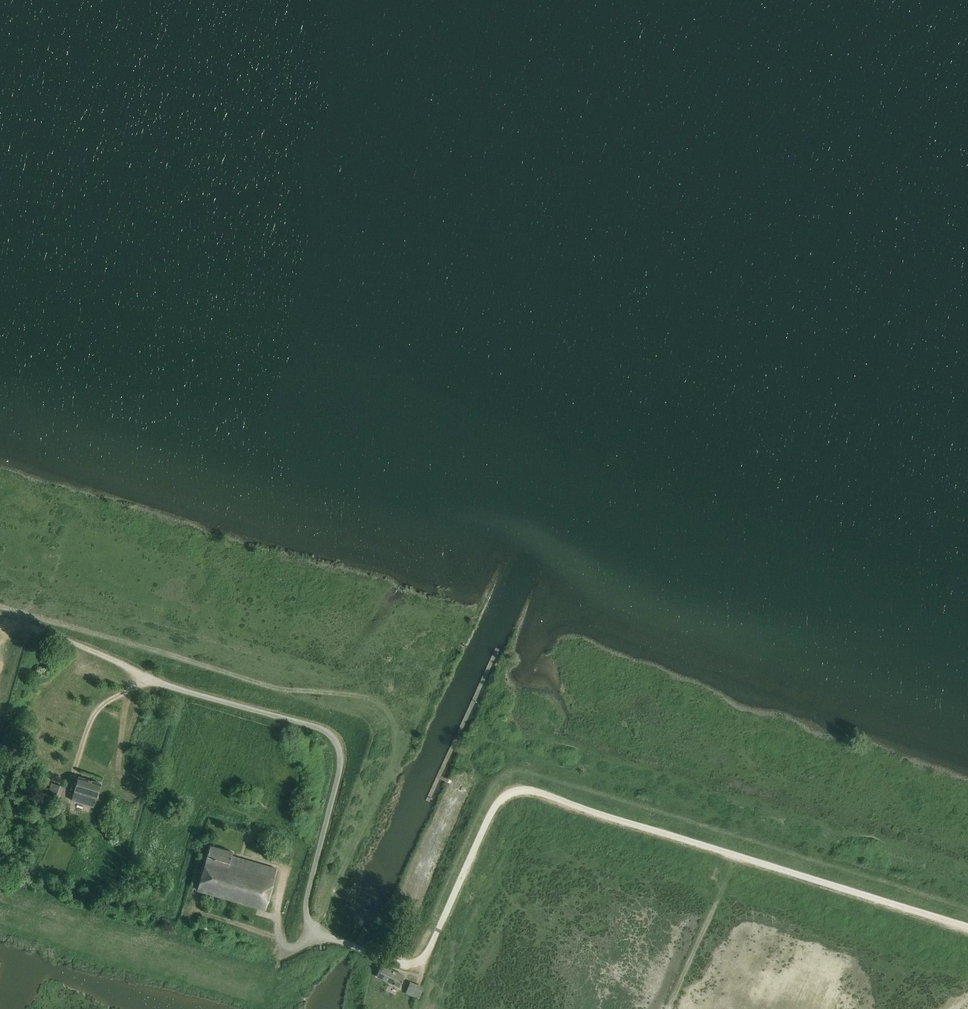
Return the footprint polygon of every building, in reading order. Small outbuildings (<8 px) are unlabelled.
[(73,791),(74,791),(71,800),(93,806),(96,798),(101,783),(78,776),(73,791)] [(51,783),(47,796),(59,800),(63,786),(51,783)] [(231,856),(232,852),(210,846),(198,890),(205,892),(258,907),(264,909),(276,868),(231,856)] [(381,965),(377,976),(399,986),(404,976),(381,965)] [(406,991),(405,993),(405,994),(417,998),(418,999),(423,986),(422,986),(420,985),(415,983),(410,981),(406,991)]
